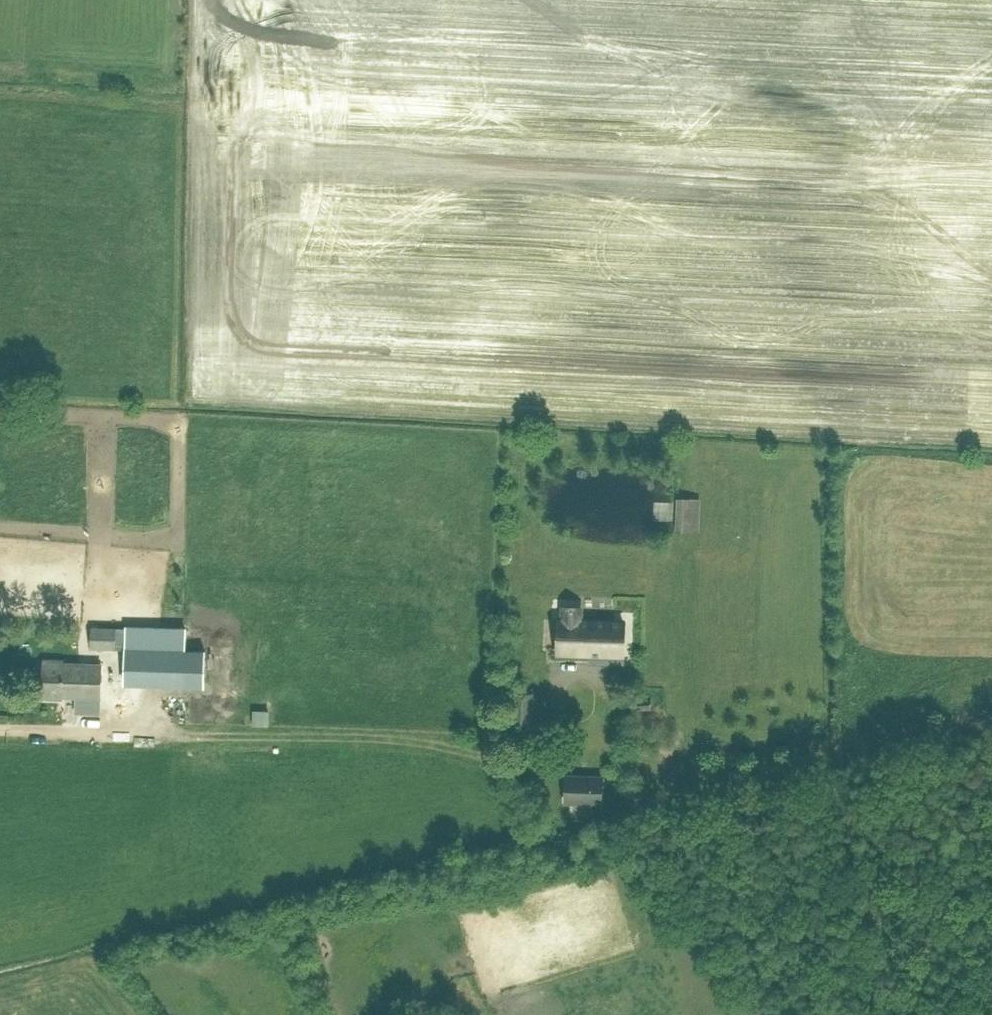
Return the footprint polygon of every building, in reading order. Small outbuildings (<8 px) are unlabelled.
[(557,653),(622,656),(623,621),(580,620),(580,608),(563,607),(563,619),(559,619),(557,653)] [(90,649),(115,650),(115,627),(90,627),(90,649)] [(100,697),(101,663),(63,662),(63,659),(43,659),(42,698),(62,698),(63,696),(100,697)] [(134,690),(153,686),(149,668),(131,671),(134,690)] [(531,731),(533,694),(512,693),(511,730),(531,731)] [(565,801),(601,802),(602,778),(566,777),(565,801)]
